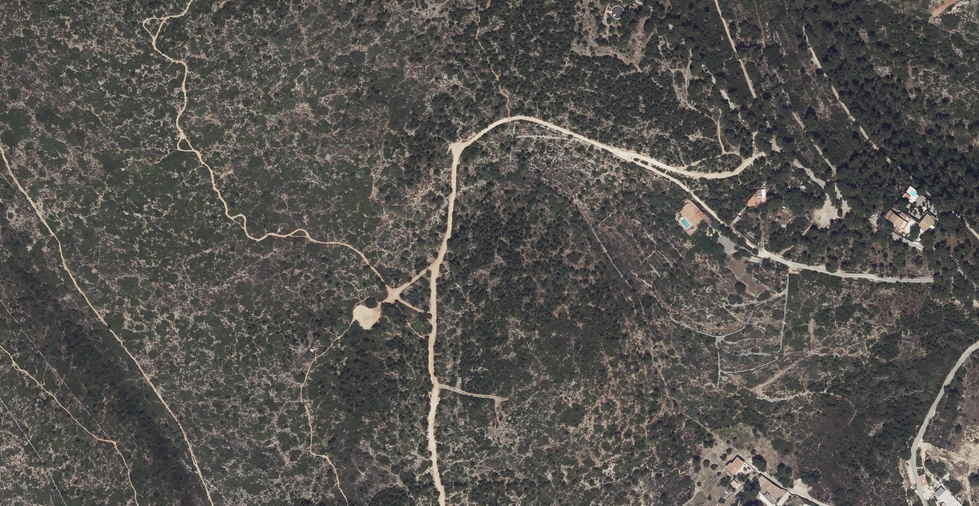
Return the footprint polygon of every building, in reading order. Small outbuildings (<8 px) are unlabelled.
[(732,12),(738,10),(734,2),(731,3),(730,0),(728,0),(732,12)] [(613,18),(614,19),(615,20),(616,20),(617,20),(619,20),(620,20),(621,20),(622,19),(623,18),(624,17),(624,16),(625,15),(625,14),(624,12),(624,11),(623,10),(623,9),(622,8),(620,8),(619,7),(618,7),(617,7),(616,8),(614,8),(613,9),(613,10),(612,11),(612,12),(611,14),(611,15),(612,16),(612,17),(613,18)] [(749,196),(750,205),(757,205),(757,200),(761,200),(761,199),(765,199),(764,189),(756,189),(757,195),(749,196)] [(679,202),(689,198),(682,192),(676,195),(679,202)] [(690,201),(685,205),(691,213),(695,208),(690,201)] [(688,219),(692,215),(691,213),(685,205),(680,210),(688,219)] [(691,213),(692,215),(695,218),(700,214),(695,208),(691,213)] [(884,211),(880,218),(900,230),(904,223),(899,220),(901,218),(895,214),(894,217),(884,211)] [(920,217),(915,224),(919,227),(917,230),(921,233),(928,222),(920,217)] [(743,461),(736,456),(731,462),(730,461),(726,465),(734,472),(743,461)] [(922,486),(928,484),(925,473),(919,475),(922,486)] [(772,483),(766,479),(762,484),(774,496),(780,489),(778,487),(772,483)] [(939,496),(946,490),(942,486),(935,491),(939,496)]
